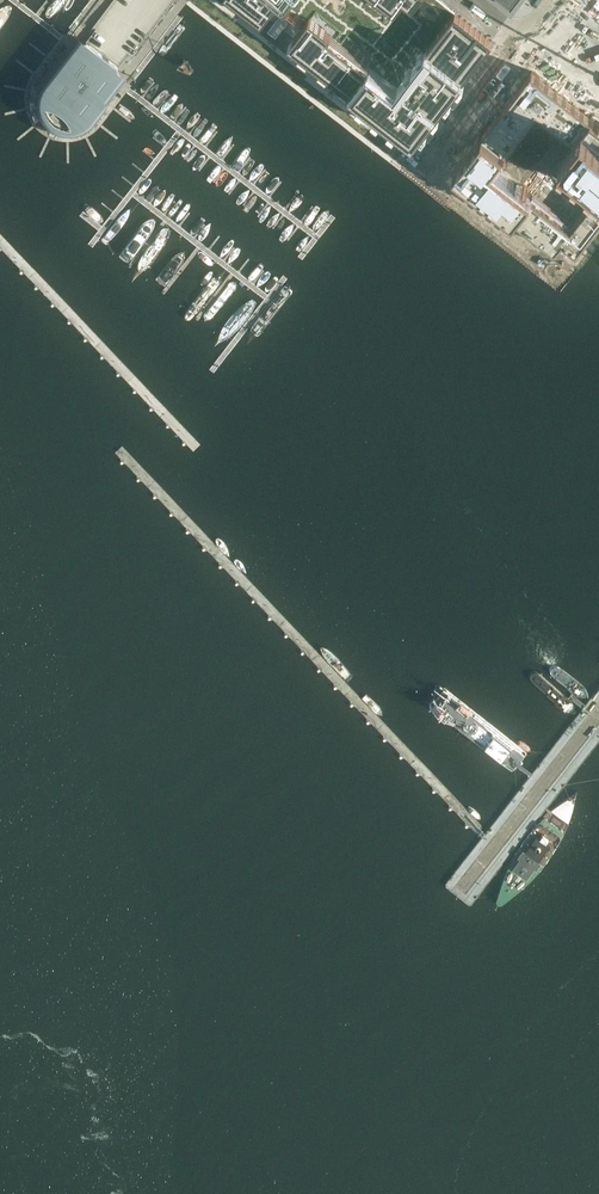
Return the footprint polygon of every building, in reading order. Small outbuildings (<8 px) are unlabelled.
[(262,22),(279,0),(234,0),(262,22)] [(290,2),(270,28),(278,34),(298,8),(309,17),(289,43),(414,141),(492,40),(441,0),(287,0),(290,2)] [(86,41),(85,41),(50,86),(47,92),(47,93),(46,100),(47,107),(47,108),(51,114),(57,118),(57,119),(64,121),(65,121),(71,120),(72,120),(78,118),(79,117),(84,113),(93,101),(119,67),(118,66),(119,66),(86,41)] [(454,171),(556,251),(563,241),(577,252),(598,223),(598,123),(532,71),(454,171)] [(524,888),(587,808),(588,807),(590,805),(591,803),(592,801),(592,798),(593,796),(593,794),(594,792),(594,790),(594,787),(594,785),(593,783),(593,780),(590,781),(588,781),(585,781),(583,782),(580,782),(578,783),(576,784),(573,786),(571,787),(569,789),(567,790),(565,792),(503,871),(495,884),(494,886),(493,888),(493,889),(492,891),(492,893),(492,895),(492,897),(492,898),(492,900),(497,905),(499,905),(502,905),(503,904),(505,904),(506,903),(507,903),(508,902),(524,888)]
